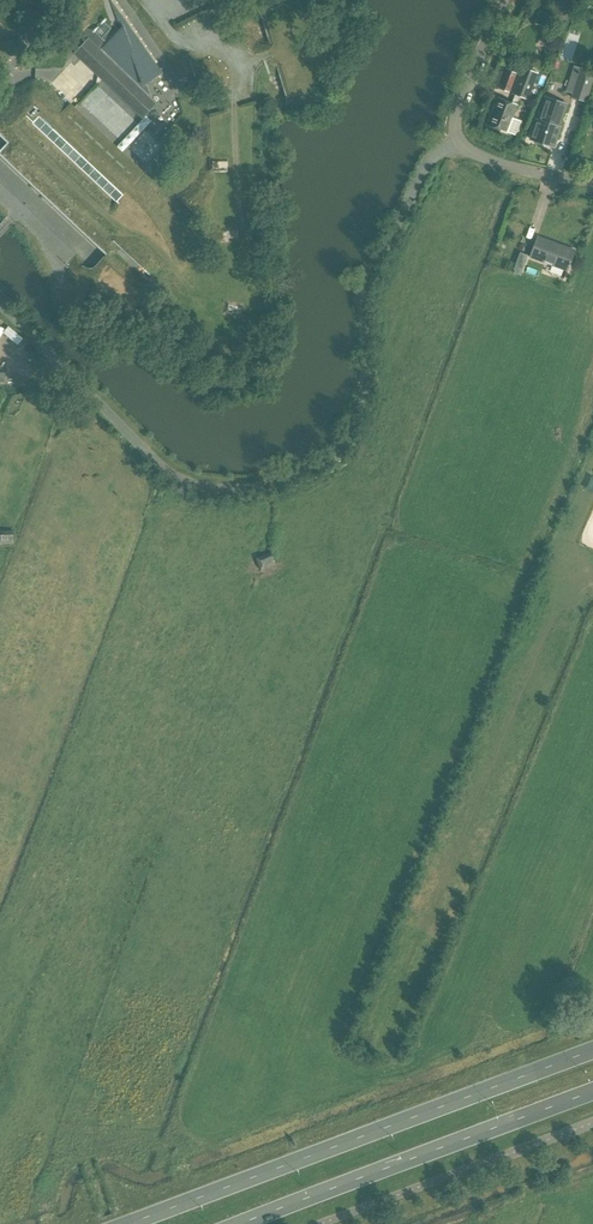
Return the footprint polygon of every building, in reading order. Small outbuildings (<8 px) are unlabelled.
[(551,17),(564,22),(573,0),(557,0),(551,17)] [(113,3),(112,3),(121,26),(100,50),(111,61),(116,56),(128,66),(123,72),(134,82),(139,77),(145,83),(163,73),(113,3)] [(309,38),(303,51),(320,59),(326,47),(309,38)] [(128,66),(116,56),(111,61),(100,50),(88,39),(75,53),(142,117),(155,103),(147,85),(145,83),(139,77),(134,82),(123,72),(128,66)] [(507,133),(513,117),(518,104),(516,104),(519,96),(528,100),(538,73),(522,67),(512,93),(515,95),(512,102),(497,97),(487,125),(507,133)] [(581,68),(571,97),(585,101),(592,77),(592,74),(580,70),(581,68)] [(506,69),(499,89),(510,93),(517,73),(506,69)] [(538,119),(537,119),(531,139),(553,146),(560,127),(567,103),(545,96),(538,119)] [(92,133),(98,124),(69,103),(62,113),(72,120),(76,115),(81,119),(78,123),(92,133)] [(228,158),(210,157),(209,171),(227,172),(228,158)] [(189,208),(185,204),(179,197),(193,225),(199,220),(197,218),(189,208)] [(238,226),(217,227),(218,243),(239,241),(238,226)] [(575,250),(537,236),(529,257),(567,271),(575,250)] [(520,253),(520,254),(513,272),(520,275),(527,255),(520,253)] [(244,304),(226,299),(222,314),(240,319),(244,304)] [(20,343),(25,336),(9,324),(4,331),(20,343)] [(12,538),(12,530),(0,530),(0,543),(13,543),(12,538)] [(256,558),(260,567),(261,570),(276,564),(271,552),(256,558)]
